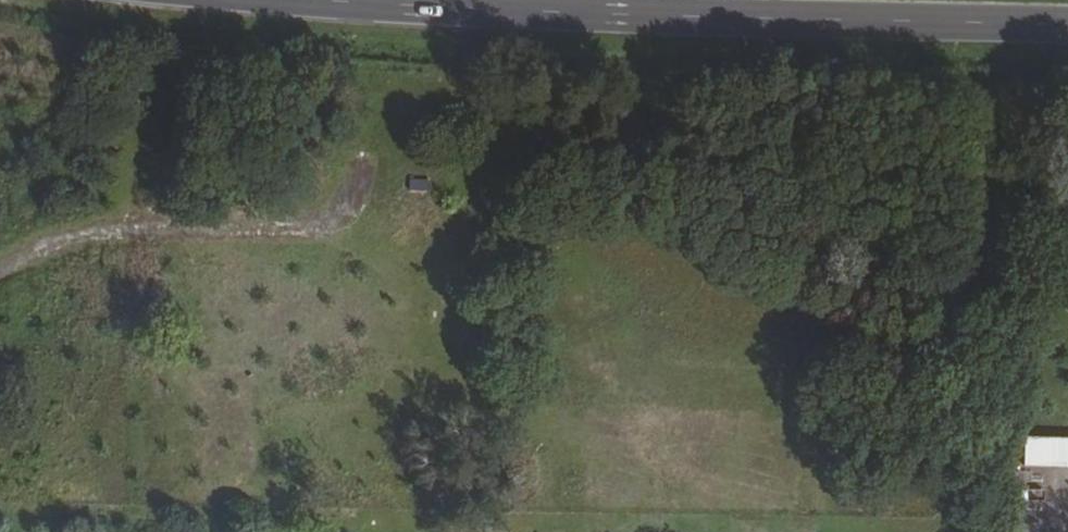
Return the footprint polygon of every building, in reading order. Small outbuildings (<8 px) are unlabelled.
[(1023,468),(1067,469),(1067,439),(1024,438),(1023,468)]
